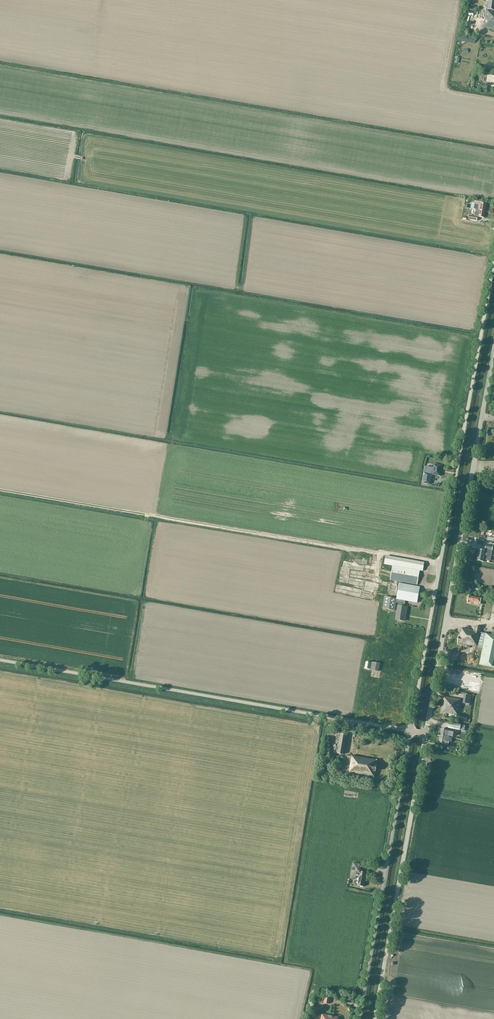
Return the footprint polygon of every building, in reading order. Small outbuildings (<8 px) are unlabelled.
[(484,28),(493,29),(493,12),(487,11),(484,28)] [(481,204),(481,202),(482,201),(475,200),(475,203),(474,209),(475,209),(485,211),(486,205),(481,204)] [(484,218),(485,211),(475,209),(474,215),(479,216),(478,217),(484,218)] [(432,475),(440,476),(442,466),(434,465),(434,468),(425,466),(424,473),(428,473),(427,475),(429,476),(430,474),(432,474),(432,475)] [(428,473),(424,473),(423,483),(430,484),(432,475),(432,474),(430,474),(429,476),(427,475),(428,473)] [(483,561),(484,560),(490,561),(491,553),(492,553),(492,550),(493,547),(486,545),(485,551),(480,550),(478,561),(483,561)] [(423,571),(424,566),(424,562),(386,556),(385,564),(393,566),(390,580),(417,585),(420,571),(423,571)] [(417,603),(419,595),(420,587),(400,583),(397,599),(385,597),(383,609),(395,611),(396,603),(399,603),(398,605),(395,620),(404,621),(407,607),(404,606),(405,601),(417,603)] [(482,605),(483,598),(469,596),(468,603),(482,605)] [(481,633),(482,628),(474,627),(473,630),(463,628),(462,632),(461,632),(460,637),(459,637),(458,643),(483,648),(480,664),(492,667),(493,667),(493,628),(492,633),(491,635),(486,634),(481,633)] [(458,716),(460,700),(444,697),(441,713),(458,716)] [(454,731),(444,729),(442,729),(440,736),(446,737),(449,737),(453,738),(454,731)] [(340,735),(337,753),(344,754),(347,736),(340,735)] [(449,737),(446,737),(440,736),(439,743),(441,743),(441,744),(445,745),(444,746),(447,746),(447,750),(456,752),(457,748),(448,746),(448,744),(449,742),(452,742),(452,738),(449,737)] [(354,774),(354,773),(374,777),(375,772),(376,766),(377,761),(377,760),(376,760),(351,756),(349,773),(354,774)] [(359,877),(357,885),(364,886),(366,873),(360,872),(361,864),(353,863),(351,876),(359,877)]
